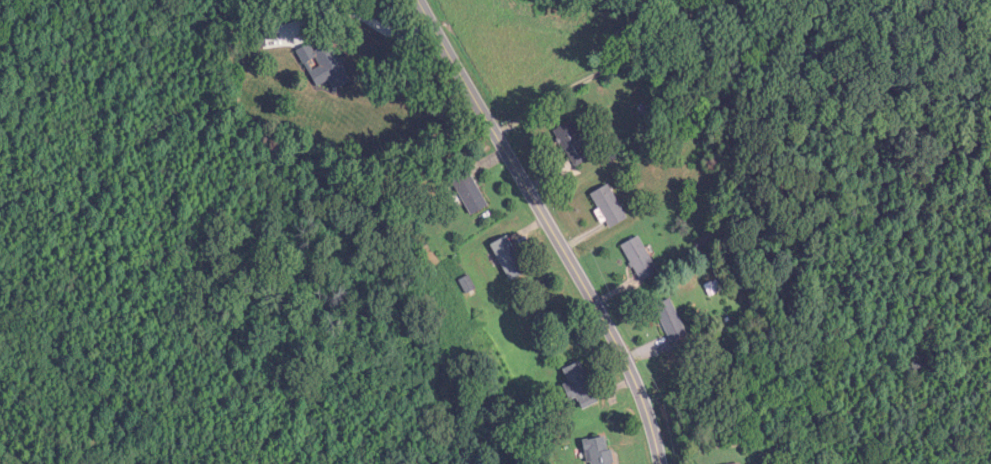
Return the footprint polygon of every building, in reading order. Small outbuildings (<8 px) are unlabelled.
[(333,44),(315,52),(311,45),(299,51),(317,88),(329,82),(334,91),(351,82),(333,44)] [(555,131),(577,167),(593,157),(571,121),(555,131)] [(453,182),(473,215),(490,205),(470,172),(453,182)] [(591,195),(611,228),(628,218),(608,185),(591,195)] [(528,272),(508,236),(492,245),(511,281),(528,272)] [(641,281),(659,272),(640,236),(622,245),(641,281)] [(689,335),(670,299),(654,307),(673,343),(689,335)] [(569,383),(564,385),(570,401),(579,398),(583,409),(598,404),(582,362),(564,368),(569,383)] [(591,463),(613,463),(608,437),(587,440),(591,463)]
